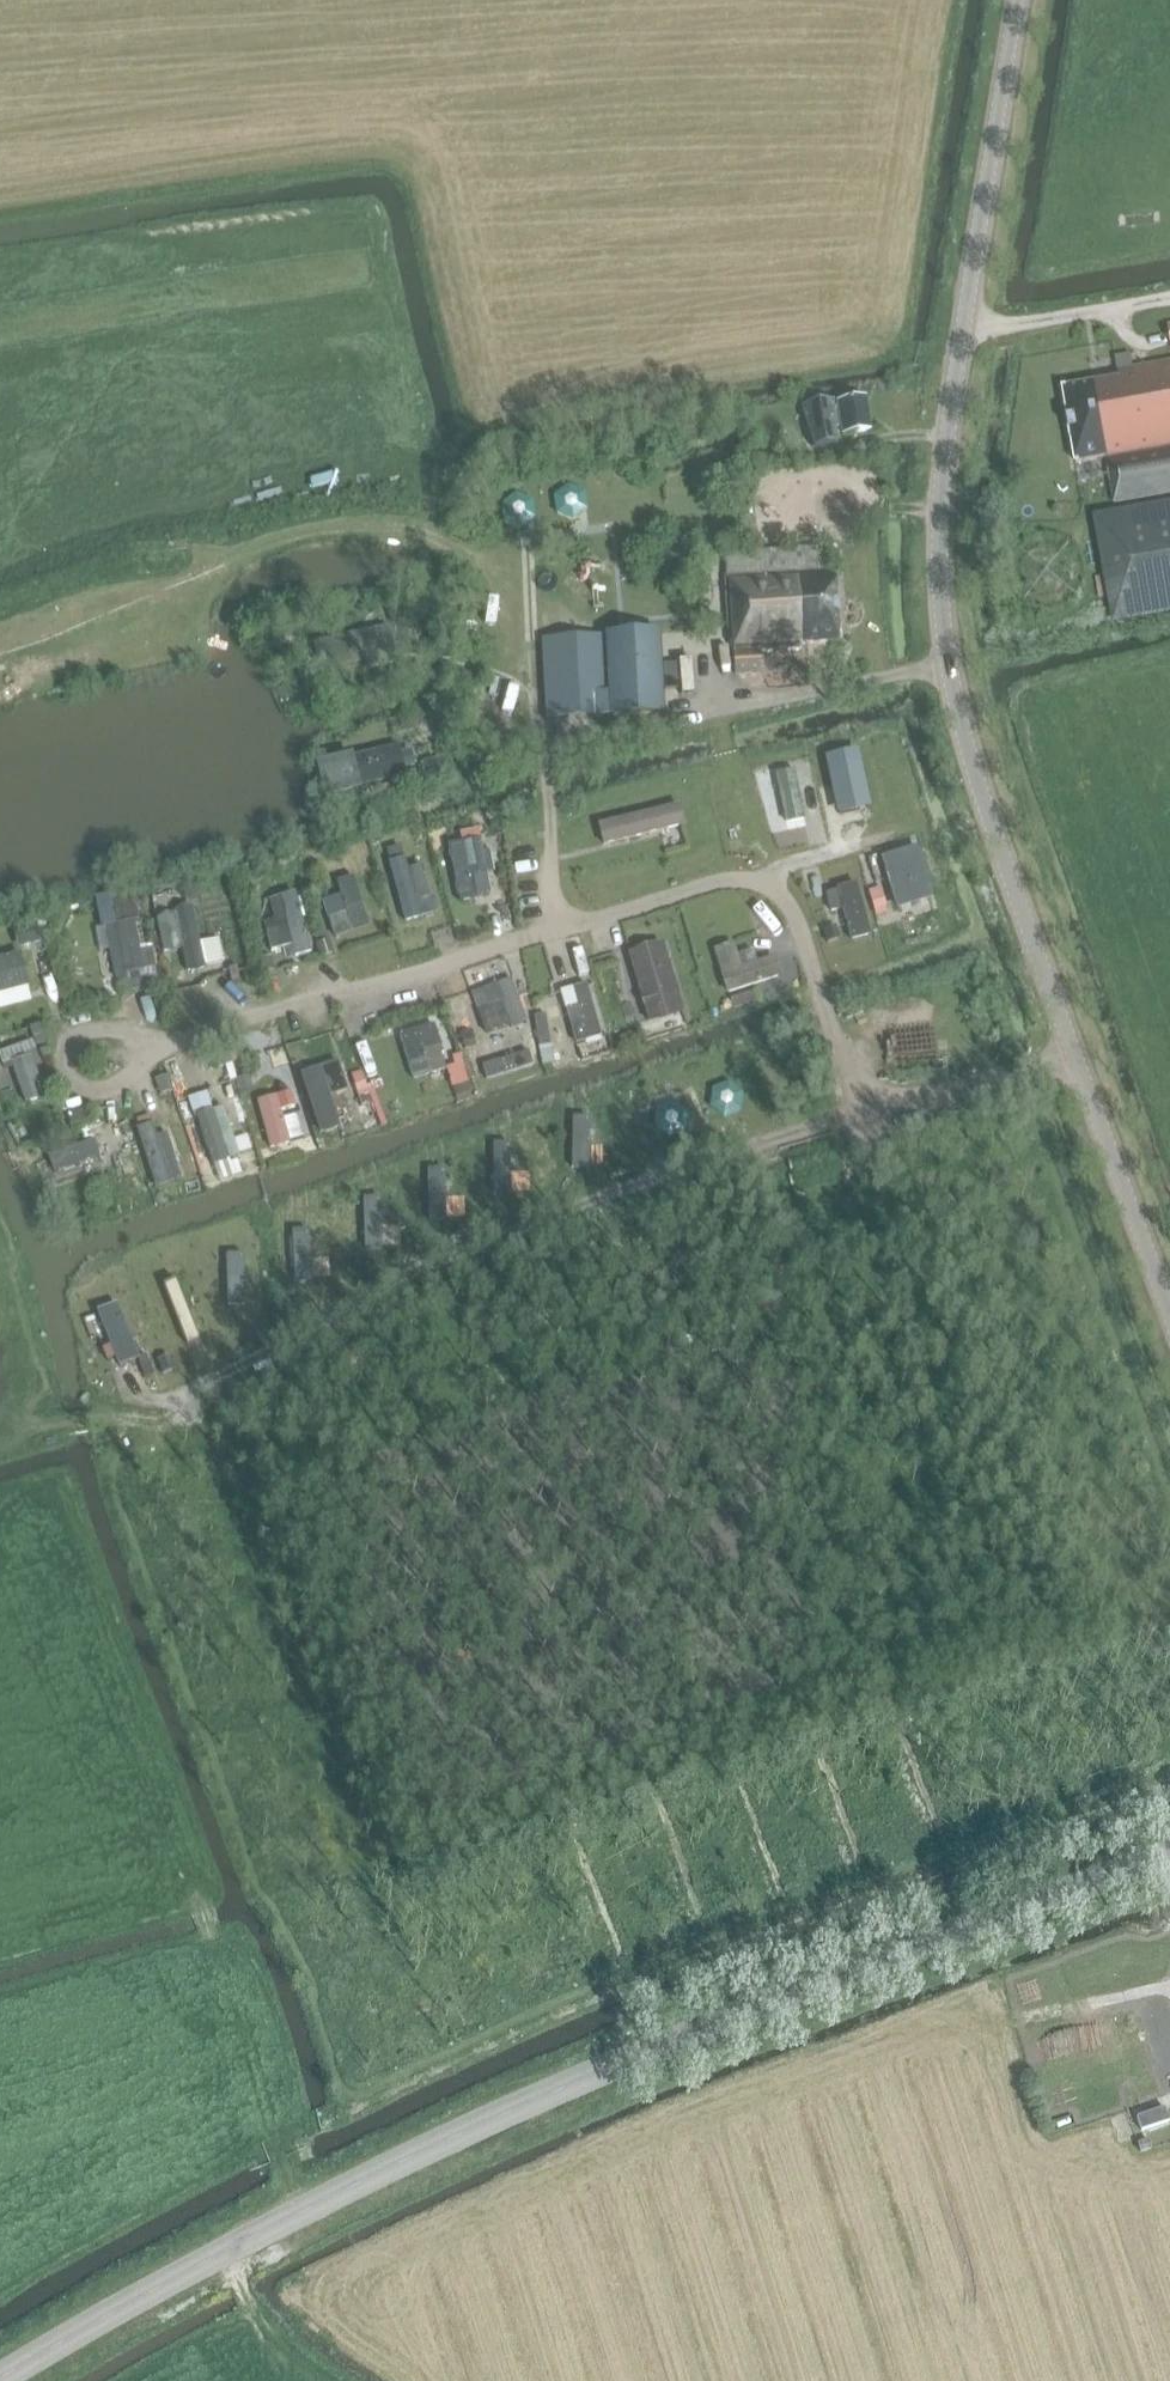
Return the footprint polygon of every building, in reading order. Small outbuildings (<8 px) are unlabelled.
[(1132,368),(1130,354),(1115,357),(1117,371),(1116,371),(1118,379),(1062,388),(1066,412),(1071,439),(1076,463),(1106,457),(1114,503),(1169,493),(1169,361),(1132,368)] [(834,446),(833,429),(841,428),(842,437),(870,432),(864,399),(837,404),(837,408),(833,409),(833,402),(800,408),(813,449),(834,446)] [(1093,516),(1112,624),(1169,614),(1169,502),(1093,516)] [(834,578),(834,573),(725,580),(728,632),(731,631),(732,654),(733,654),(734,675),(760,673),(759,652),(800,650),(800,645),(839,643),(835,578),(834,578)] [(612,718),(660,715),(655,633),(607,636),(612,718)] [(356,753),(371,798),(407,786),(392,740),(356,753)] [(599,825),(605,848),(688,826),(682,803),(599,825)] [(480,829),(463,833),(464,842),(449,845),(460,898),(494,891),(480,829)] [(405,861),(388,864),(405,924),(422,919),(418,903),(431,900),(423,868),(409,871),(405,861)] [(342,892),(322,899),(335,935),(371,922),(354,875),(338,881),(342,892)] [(828,891),(834,912),(844,909),(854,939),(874,933),(857,881),(828,891)] [(272,958),(311,950),(299,891),(271,897),(275,916),(264,919),(272,958)] [(196,907),(161,913),(174,988),(209,982),(196,907)] [(131,926),(104,931),(114,980),(141,975),(131,926)] [(639,939),(651,985),(688,976),(676,930),(639,939)] [(732,1007),(762,999),(757,982),(783,975),(778,955),(759,960),(755,947),(739,951),(737,942),(716,947),(732,1007)] [(31,988),(23,952),(0,957),(0,994),(31,988)] [(519,980),(479,985),(489,1068),(510,1066),(508,1053),(540,1049),(542,1064),(555,1062),(549,1013),(524,1016),(519,980)] [(589,983),(562,990),(578,1044),(604,1036),(589,983)] [(402,1032),(413,1079),(448,1071),(437,1023),(402,1032)] [(24,1107),(44,1100),(30,1061),(36,1059),(30,1043),(0,1054),(0,1065),(2,1072),(10,1070),(24,1107)] [(345,1078),(338,1056),(299,1068),(321,1129),(341,1122),(331,1092),(347,1086),(348,1086),(345,1078)] [(284,1110),(298,1107),(293,1090),(257,1099),(270,1147),(305,1138),(299,1114),(285,1118),(284,1110)] [(198,1116),(215,1166),(241,1158),(224,1107),(198,1116)] [(140,1141),(155,1187),(181,1179),(166,1133),(157,1136),(154,1125),(137,1130),(140,1141)] [(59,1177),(105,1161),(97,1141),(52,1156),(59,1177)] [(227,1309),(244,1309),(242,1257),(226,1257),(227,1309)] [(119,1303),(98,1312),(120,1367),(141,1359),(119,1303)]
